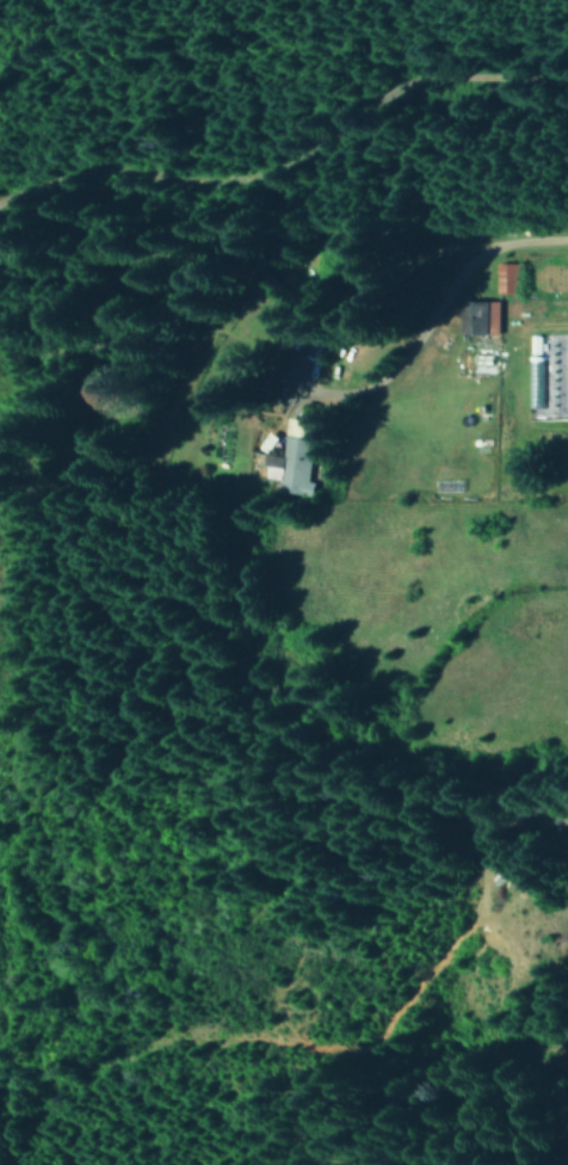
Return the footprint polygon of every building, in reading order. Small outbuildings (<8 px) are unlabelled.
[(496,293),(517,293),(518,263),(497,263),(496,293)] [(501,333),(500,301),(461,302),(462,334),(501,333)] [(283,456),(266,454),(263,476),(277,479),(275,490),(313,497),(316,482),(309,481),(319,422),(289,417),(283,456)]
